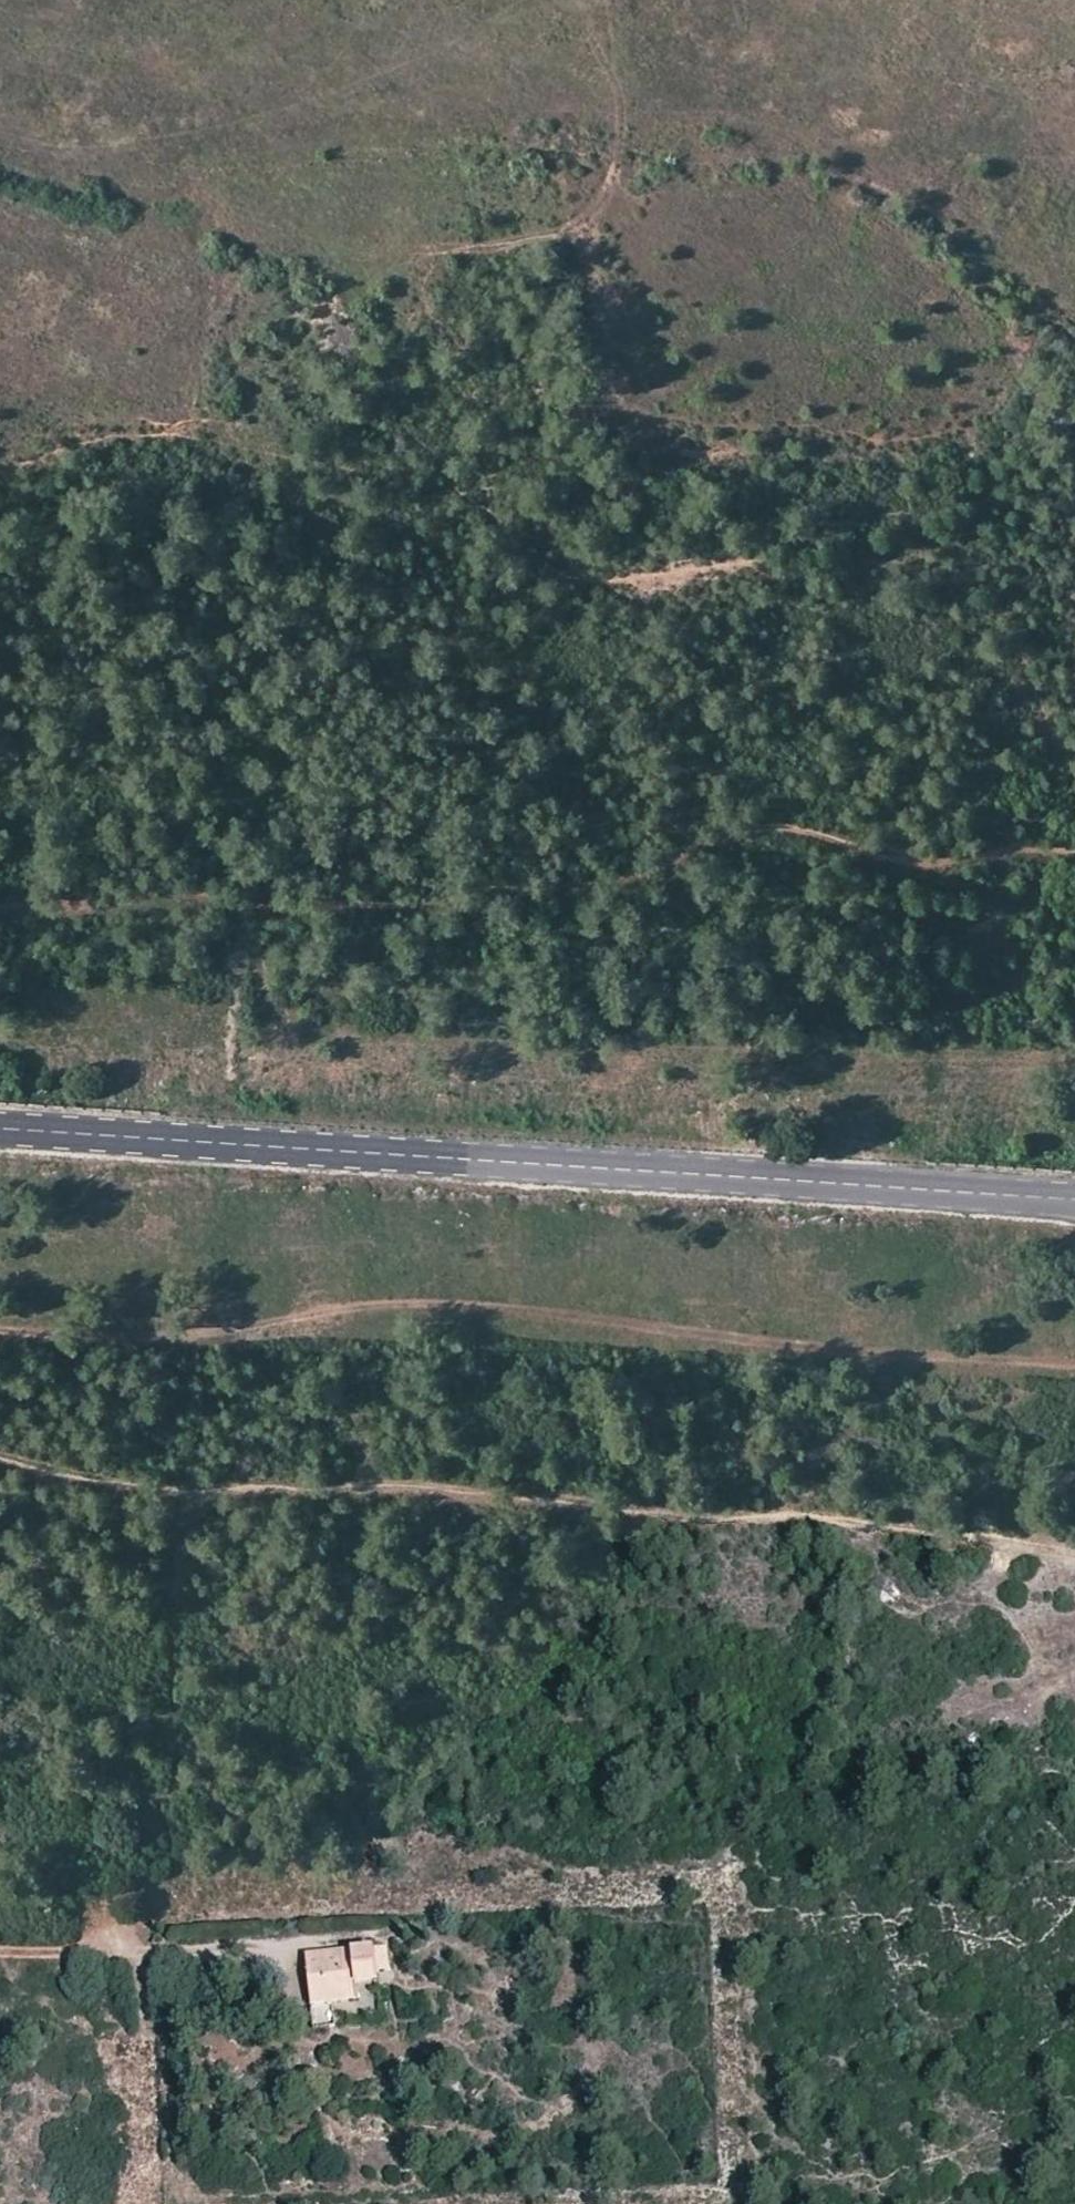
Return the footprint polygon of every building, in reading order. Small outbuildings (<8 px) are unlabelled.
[(378,1981),(377,1973),(389,1972),(386,1948),(305,1957),(311,2006),(358,2000),(356,1984),(378,1981)]
